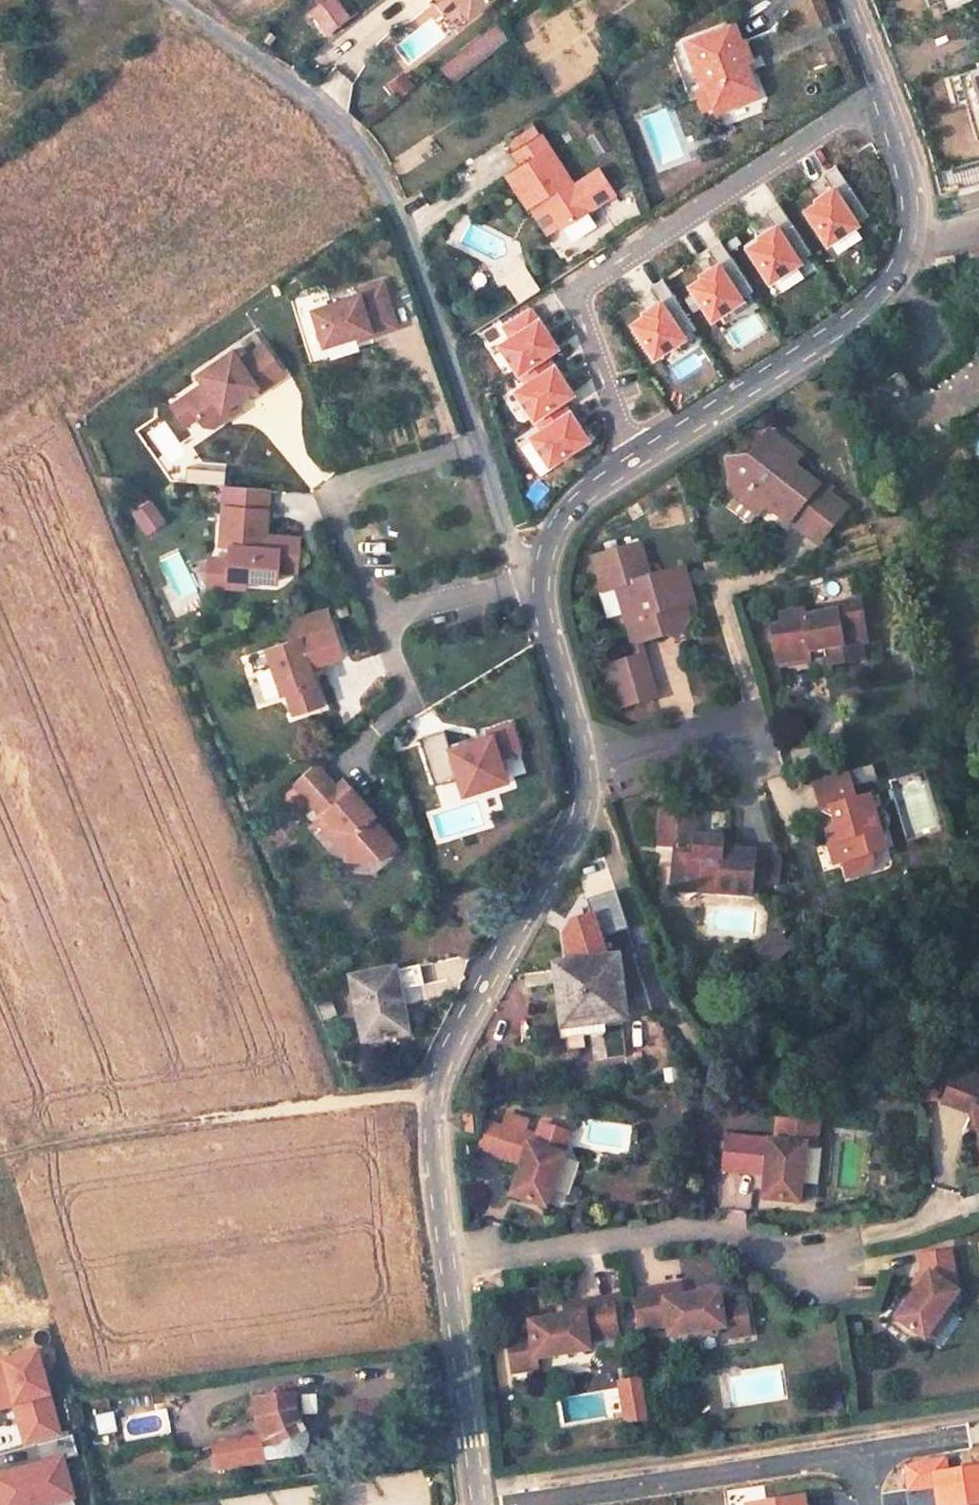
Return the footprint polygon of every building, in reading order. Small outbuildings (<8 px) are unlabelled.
[(310,12),(327,33),(349,17),(336,0),(326,0),(310,12)] [(468,16),(488,0),(455,0),(468,16)] [(924,23),(978,0),(915,0),(924,23)] [(498,24),(443,68),(452,82),(508,37),(498,24)] [(732,24),(686,42),(702,84),(706,83),(715,104),(724,100),(730,104),(746,98),(748,91),(757,87),(750,69),(742,67),(740,61),(750,57),(743,40),(739,42),(732,24)] [(396,100),(413,85),(401,72),(384,87),(396,100)] [(948,89),(965,152),(978,148),(978,80),(948,89)] [(574,183),(541,133),(513,152),(522,164),(507,174),(528,206),(543,196),(563,225),(615,190),(599,166),(574,183)] [(956,186),(978,180),(978,163),(952,171),(956,186)] [(868,215),(835,166),(822,174),(834,192),(806,210),(827,242),(868,215)] [(422,193),(411,196),(415,207),(425,203),(422,193)] [(769,280),(810,253),(778,203),(764,212),(776,230),(748,248),(769,280)] [(712,318),(753,291),(720,241),(707,250),(718,268),(691,286),(712,318)] [(358,290),(307,305),(318,346),(353,335),(355,343),(391,331),(399,328),(380,275),(358,281),(358,290)] [(695,329),(662,279),(649,288),(661,306),(633,324),(654,356),(695,329)] [(555,347),(529,308),(502,326),(510,338),(500,345),(518,372),(545,354),(555,347)] [(270,383),(282,374),(257,337),(239,353),(231,343),(191,370),(196,380),(163,402),(179,429),(194,419),(201,425),(211,426),(238,410),(235,397),(254,386),(260,391),(270,383)] [(872,391),(894,423),(898,421),(922,456),(947,440),(938,426),(978,398),(978,353),(914,396),(899,373),(872,391)] [(570,393),(545,354),(518,372),(526,384),(515,391),(533,418),(570,393)] [(586,440),(560,400),(533,418),(541,430),(531,437),(548,464),(586,440)] [(947,419),(938,426),(947,440),(957,434),(947,419)] [(748,454),(767,431),(762,427),(743,451),(748,454)] [(776,505),(788,515),(816,537),(842,505),(788,461),(795,452),(767,431),(748,454),(743,451),(725,453),(729,487),(755,484),(761,488),(762,503),(768,508),(771,511),(776,505)] [(222,507),(266,510),(267,489),(224,486),(222,507)] [(148,503),(132,514),(142,528),(159,517),(148,503)] [(771,511),(784,521),(788,515),(776,505),(771,511)] [(266,510),(222,507),(219,545),(228,545),(227,560),(226,578),(244,579),(276,581),(276,569),(277,558),(297,560),(299,538),(279,536),(278,549),(263,548),(264,535),(266,510)] [(278,549),(279,536),(264,535),(263,548),(278,549)] [(634,538),(589,549),(595,568),(604,566),(609,583),(622,580),(626,594),(633,597),(636,609),(628,611),(635,635),(655,629),(666,608),(665,604),(676,601),(688,598),(677,564),(644,573),(634,538)] [(277,558),(276,569),(296,571),(297,560),(277,558)] [(226,578),(227,560),(208,559),(206,586),(244,588),(244,579),(226,578)] [(595,568),(600,585),(609,583),(604,566),(595,568)] [(628,652),(637,683),(648,679),(635,635),(628,611),(636,609),(633,597),(626,594),(622,580),(609,583),(628,652)] [(821,606),(796,611),(795,606),(776,609),(778,619),(768,621),(776,656),(808,650),(818,648),(819,650),(838,647),(837,638),(860,634),(853,595),(820,601),(821,606)] [(666,608),(655,629),(667,635),(679,612),(676,601),(665,604),(666,608)] [(338,643),(326,607),(283,622),(289,640),(246,654),(252,672),(271,666),(281,694),(286,692),(293,713),(322,704),(305,654),(338,643)] [(821,660),(863,651),(860,634),(837,638),(838,647),(819,650),(821,660)] [(604,659),(617,702),(652,692),(648,679),(637,683),(628,652),(604,659)] [(444,728),(418,736),(434,784),(459,776),(464,791),(506,778),(499,755),(519,748),(510,722),(484,731),(486,735),(450,747),(448,742),(444,728)] [(486,735),(484,731),(448,742),(450,747),(486,735)] [(334,787),(313,764),(291,784),(319,815),(314,820),(326,834),(334,828),(344,840),(343,853),(343,860),(377,861),(378,844),(386,836),(368,817),(365,820),(358,812),(364,806),(341,780),(334,787)] [(827,816),(822,828),(820,828),(822,837),(818,838),(823,859),(831,857),(836,873),(852,868),(859,856),(857,850),(871,846),(865,826),(861,811),(857,796),(845,799),(836,769),(807,778),(815,807),(827,816)] [(437,841),(484,823),(475,798),(427,816),(437,841)] [(371,814),(364,806),(358,812),(365,820),(368,817),(371,814)] [(871,824),(867,809),(861,811),(865,826),(871,824)] [(695,817),(659,815),(657,853),(673,854),(671,885),(693,887),(692,891),(718,892),(718,896),(749,898),(750,882),(751,860),(751,856),(712,854),(713,844),(694,843),(695,817)] [(334,828),(326,834),(343,853),(344,840),(334,828)] [(394,846),(386,836),(378,844),(377,861),(394,846)] [(751,860),(750,882),(776,883),(777,861),(751,860)] [(670,894),(718,896),(718,892),(692,891),(693,887),(671,885),(670,894)] [(772,932),(748,953),(760,966),(783,945),(772,932)] [(614,960),(556,967),(564,1027),(622,1020),(614,960)] [(424,985),(420,966),(352,978),(364,1040),(404,1033),(397,990),(424,985)] [(945,1090),(976,1108),(978,1124),(978,1069),(972,1065),(970,1070),(960,1064),(945,1090)] [(471,1110),(460,1111),(462,1134),(474,1133),(471,1110)] [(506,1115),(502,1125),(493,1154),(521,1164),(511,1195),(545,1206),(569,1132),(541,1123),(536,1136),(524,1132),(527,1122),(506,1115)] [(820,1125),(780,1121),(777,1144),(728,1139),(725,1172),(761,1176),(762,1166),(769,1167),(768,1176),(766,1201),(802,1204),(807,1148),(818,1149),(820,1125)] [(769,1167),(762,1166),(761,1176),(768,1176),(769,1167)] [(948,1252),(918,1257),(921,1273),(916,1280),(921,1283),(915,1290),(895,1319),(923,1340),(944,1310),(955,1294),(945,1287),(952,1278),(948,1252)] [(955,1294),(952,1278),(945,1287),(955,1294)] [(921,1283),(916,1280),(911,1287),(915,1290),(921,1283)] [(680,1287),(672,1288),(674,1300),(682,1299),(680,1287)] [(672,1288),(632,1294),(637,1331),(667,1326),(669,1337),(722,1330),(723,1341),(749,1337),(744,1302),(720,1306),(718,1294),(682,1299),(674,1300),(672,1288)] [(617,1335),(612,1298),(572,1304),(573,1315),(565,1317),(529,1322),(531,1334),(506,1337),(511,1371),(536,1368),(535,1357),(588,1350),(586,1339),(617,1335)] [(572,1304),(563,1305),(565,1317),(573,1315),(572,1304)] [(951,1315),(944,1310),(923,1340),(929,1344),(951,1315)] [(0,1363),(0,1411),(5,1409),(4,1404),(13,1402),(25,1448),(34,1446),(40,1466),(0,1477),(0,1503),(0,1504),(42,1504),(49,1503),(50,1504),(74,1504),(62,1458),(76,1454),(71,1436),(58,1439),(35,1354),(0,1363)] [(612,1378),(618,1421),(642,1418),(636,1375),(612,1378)] [(215,1468),(292,1456),(294,1456),(296,1456),(297,1455),(299,1454),(300,1454),(302,1453),(303,1451),(304,1450),(305,1449),(306,1447),(306,1446),(306,1444),(306,1443),(306,1441),(306,1440),(305,1439),(305,1437),(302,1432),(307,1430),(304,1422),(299,1424),(289,1394),(252,1398),(261,1438),(212,1445),(215,1468)] [(99,1415),(102,1434),(119,1431),(116,1412),(99,1415)] [(15,1447),(12,1426),(0,1428),(0,1449),(15,1447)] [(947,1472),(944,1457),(917,1461),(902,1466),(906,1491),(932,1487),(935,1504),(978,1504),(978,1467),(947,1472)] [(800,1497),(744,1504),(801,1504),(800,1497)]
